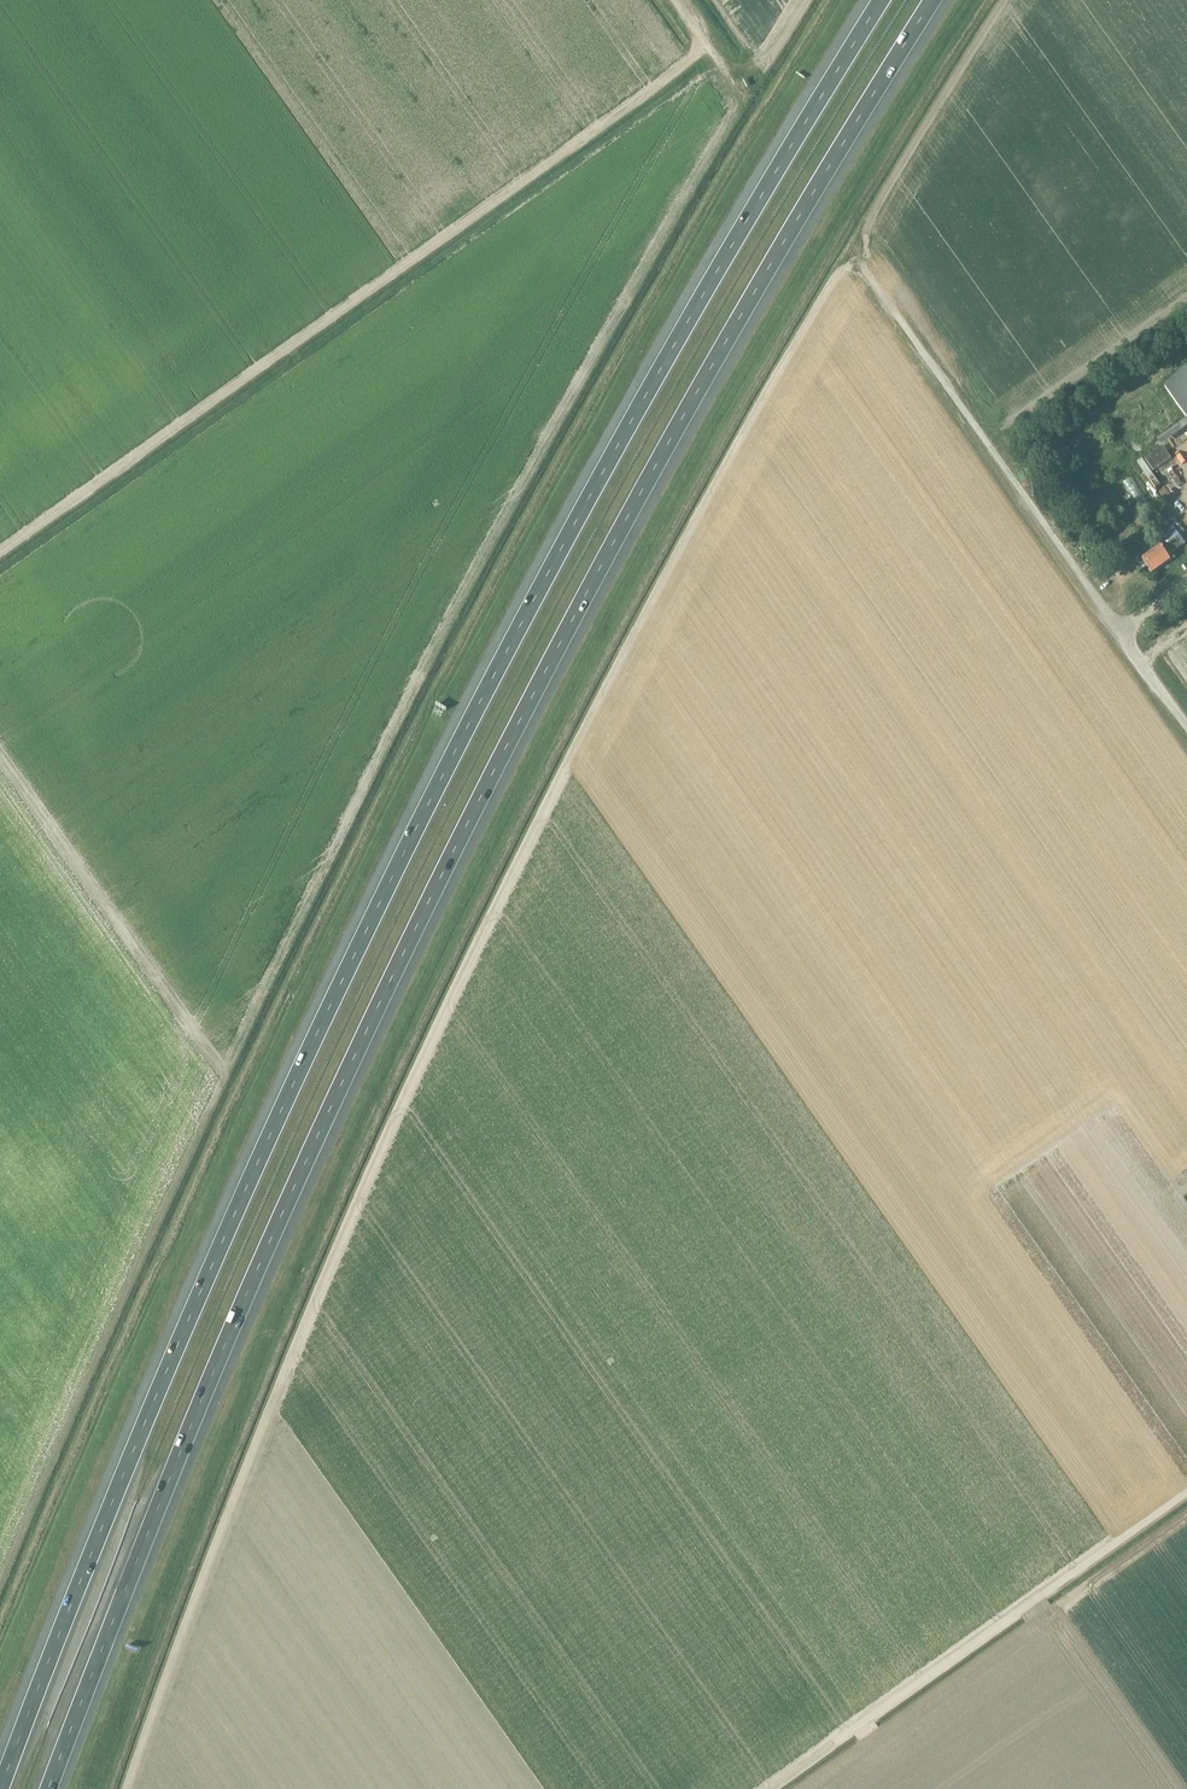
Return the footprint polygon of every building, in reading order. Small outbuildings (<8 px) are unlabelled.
[(1165,387),(1186,418),(1186,371),(1165,387)] [(1153,452),(1157,463),(1175,458),(1171,446),(1153,452)] [(1173,552),(1185,543),(1179,535),(1167,544),(1163,538),(1157,543),(1159,547),(1142,560),(1152,574),(1170,560),(1167,556),(1173,552)] [(441,720),(450,713),(443,704),(434,711),(441,720)]
